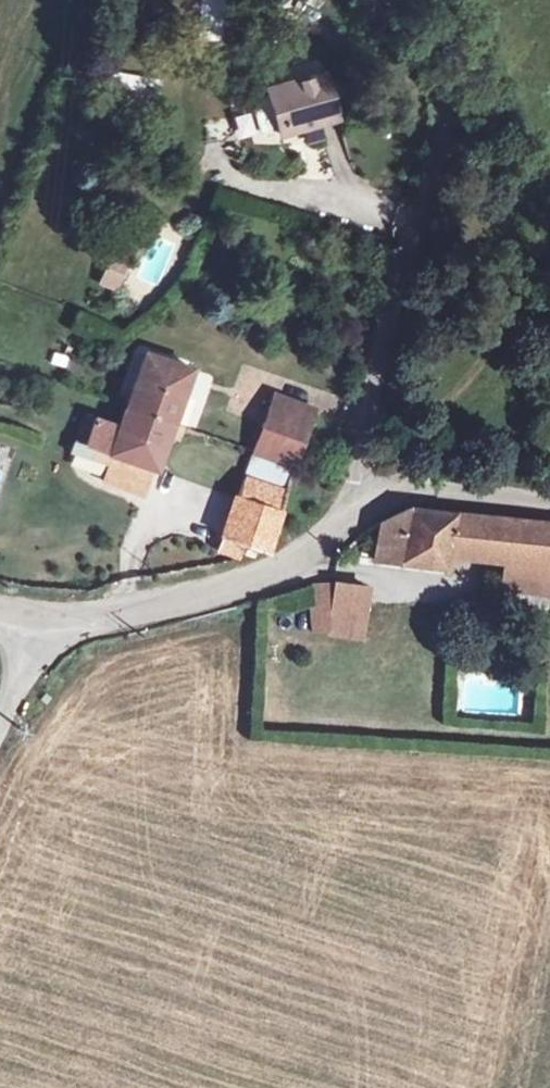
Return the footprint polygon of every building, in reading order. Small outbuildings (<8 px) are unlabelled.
[(204,40),(218,41),(221,0),(207,0),(204,40)] [(283,102),(292,148),(340,137),(330,92),(283,102)] [(282,150),(292,148),(283,102),(272,105),(282,150)] [(115,294),(125,279),(107,267),(97,282),(115,294)] [(128,415),(173,431),(194,374),(149,358),(128,415)] [(258,462),(300,477),(319,423),(279,408),(258,462)] [(97,424),(87,451),(156,476),(173,431),(128,415),(122,433),(97,424)] [(75,447),(87,451),(97,424),(86,420),(75,447)] [(290,499),(249,486),(221,565),(229,569),(234,557),(242,561),(246,549),(268,557),(290,499)] [(378,527),(373,554),(443,561),(445,548),(512,557),(549,562),(549,525),(410,505),(378,527)] [(512,557),(505,602),(549,609),(549,562),(512,557)] [(315,639),(353,639),(354,613),(363,613),(366,581),(305,576),(302,578),(299,611),(317,613),(315,639)] [(466,682),(464,681),(461,709),(515,714),(518,686),(481,683),(481,682),(481,681),(481,680),(480,679),(480,678),(479,677),(478,677),(477,676),(476,676),(476,675),(474,675),(473,675),(472,675),(471,676),(470,676),(469,677),(468,678),(467,679),(466,680),(466,681),(466,682)]
